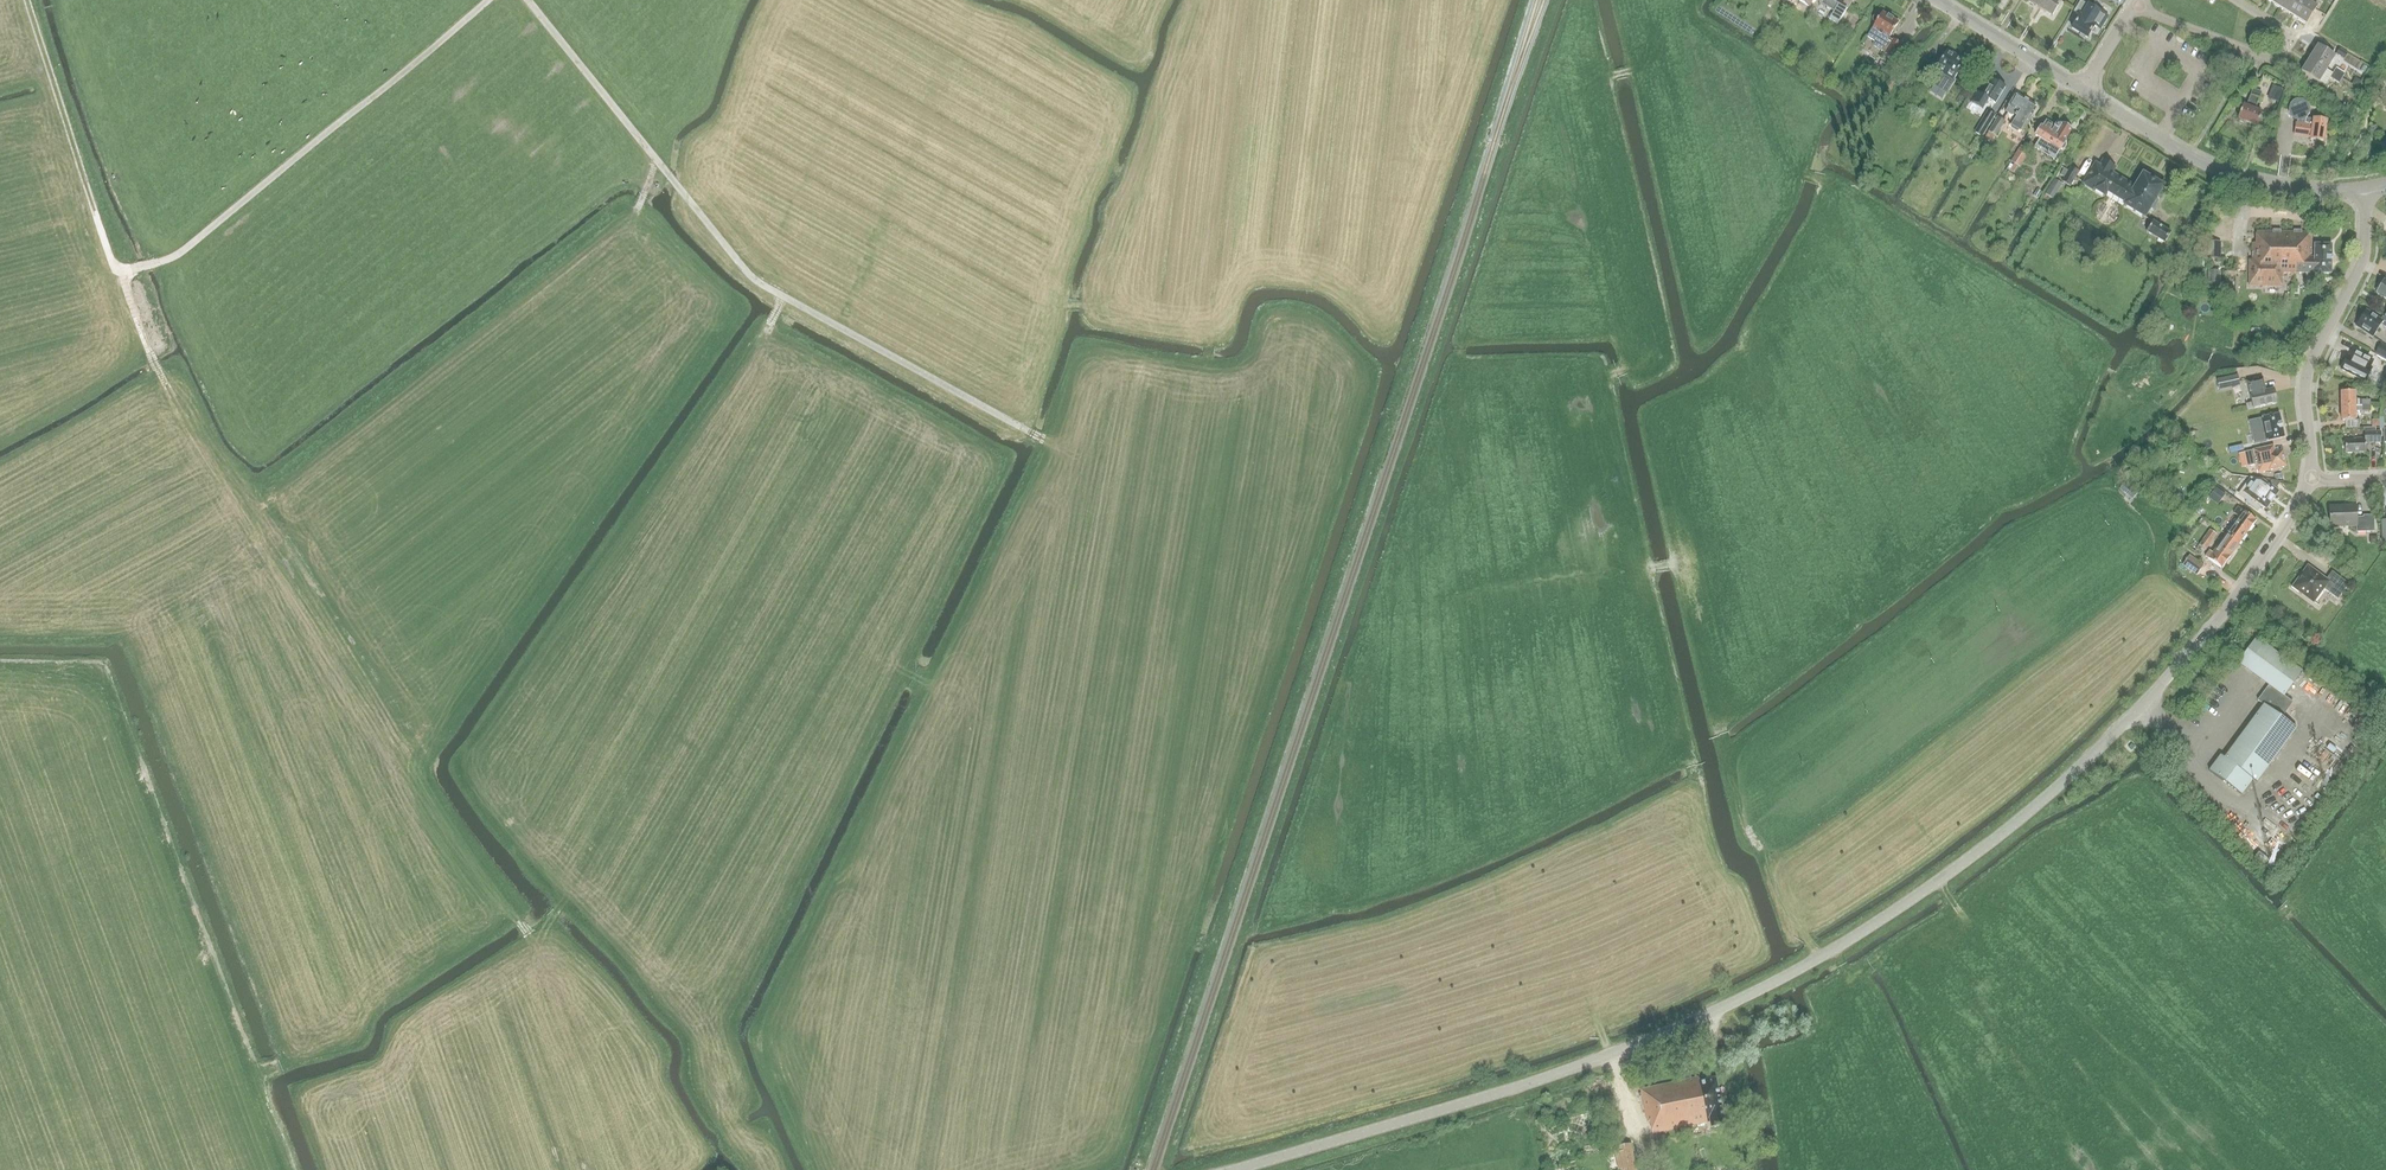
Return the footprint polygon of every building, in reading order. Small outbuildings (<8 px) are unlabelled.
[(1853,0),(1821,0),(1819,2),(1834,11),(1829,19),(1838,24),(1847,9),(1853,0)] [(2028,1),(2040,9),(2045,0),(2028,0),(2028,1)] [(2040,9),(2052,16),(2061,1),(2060,0),(2045,0),(2040,9)] [(2286,0),(2268,0),(2280,8),(2286,0)] [(2280,8),(2293,16),(2303,0),(2286,0),(2280,8)] [(2306,0),(2303,0),(2293,16),(2306,24),(2317,7),(2306,0)] [(2089,6),(2081,1),(2074,12),(2080,15),(2072,28),(2080,33),(2079,35),(2085,38),(2086,37),(2088,38),(2095,26),(2098,28),(2105,15),(2089,5),(2089,6)] [(1885,53),(1885,54),(1892,58),(1901,44),(1893,40),(1893,41),(1889,39),(1899,22),(1898,22),(1897,20),(1895,18),(1893,19),(1883,12),(1881,14),(1878,12),(1876,13),(1873,19),(1873,20),(1876,22),(1867,37),(1875,42),(1873,45),(1885,53)] [(2318,45),(2310,58),(2327,69),(2335,56),(2318,45)] [(2344,59),(2348,53),(2340,48),(2336,54),(2344,59)] [(1965,62),(1947,51),(1936,69),(1940,72),(1933,84),(1948,93),(1956,81),(1954,80),(1965,62)] [(2327,69),(2310,58),(2302,71),(2319,82),(2327,69)] [(1911,79),(1918,67),(1912,63),(1905,75),(1911,79)] [(2336,68),(2333,73),(2342,79),(2345,74),(2336,68)] [(2333,73),(2330,78),(2339,84),(2342,79),(2333,73)] [(1908,78),(1901,74),(1896,84),(1902,88),(1908,78)] [(1976,91),(1970,100),(1983,108),(1989,99),(1996,103),(2006,87),(1992,78),(1982,94),(1976,91)] [(2355,78),(2352,84),(2358,87),(2361,81),(2355,78)] [(2268,97),(2277,101),(2282,89),(2272,85),(2268,97)] [(2253,89),(2251,95),(2246,107),(2244,106),(2238,119),(2240,120),(2240,121),(2246,123),(2246,122),(2256,126),(2262,113),(2255,110),(2262,92),(2253,89)] [(2014,117),(2009,125),(2022,132),(2030,119),(2036,109),(2036,106),(2028,102),(2029,101),(2025,99),(2018,95),(2015,96),(2009,106),(2006,112),(2014,117)] [(2277,110),(2279,101),(2266,98),(2264,107),(2277,110)] [(2296,123),(2294,135),(2311,137),(2311,140),(2324,141),(2327,121),(2314,119),(2306,118),(2307,117),(2309,115),(2310,112),(2310,109),(2309,107),(2308,104),(2306,102),(2303,101),(2301,100),(2298,100),(2295,100),(2293,102),(2291,104),(2290,106),(2289,109),(2289,112),(2290,114),(2291,117),(2293,119),(2295,120),(2297,121),(2297,123),(2296,123)] [(1995,116),(1987,111),(1974,132),(1982,137),(1995,116)] [(1996,136),(2005,122),(1998,117),(1989,132),(1996,136)] [(2066,124),(2064,125),(2062,124),(2061,126),(2057,124),(2055,127),(2047,121),(2043,128),(2041,127),(2036,136),(2040,139),(2036,146),(2034,147),(2054,159),(2061,149),(2063,149),(2065,146),(2065,145),(2064,143),(2065,142),(2065,141),(2072,130),(2071,129),(2070,127),(2070,126),(2066,124)] [(2030,151),(2021,146),(2011,162),(2020,167),(2030,151)] [(2156,200),(2164,187),(2143,174),(2135,188),(2112,173),(2116,167),(2103,160),(2100,166),(2096,164),(2083,184),(2104,197),(2107,193),(2125,204),(2124,205),(2145,218),(2151,208),(2152,209),(2157,200),(2156,200)] [(2079,172),(2070,166),(2061,181),(2070,186),(2079,172)] [(2062,184),(2055,180),(2046,194),(2053,199),(2062,184)] [(2171,232),(2152,221),(2146,232),(2164,244),(2171,232)] [(2296,275),(2296,273),(2331,274),(2331,262),(2332,262),(2332,256),(2331,256),(2332,245),(2315,245),(2314,257),(2312,257),(2312,232),(2302,232),(2302,230),(2294,230),(2294,232),(2281,232),(2281,230),(2273,230),(2273,231),(2256,231),(2256,235),(2256,242),(2255,242),(2255,243),(2253,243),(2253,252),(2252,252),(2252,256),(2253,256),(2253,261),(2251,261),(2250,284),(2290,285),(2290,275),(2296,275)] [(2217,258),(2220,258),(2221,242),(2215,242),(2209,242),(2209,258),(2214,258),(2217,258)] [(2220,271),(2207,271),(2207,289),(2220,289),(2220,271)] [(2385,299),(2385,281),(2384,280),(2381,285),(2379,286),(2378,285),(2376,290),(2377,292),(2377,293),(2385,299)] [(2323,283),(2320,289),(2326,292),(2330,287),(2323,283)] [(2383,317),(2381,320),(2366,310),(2356,326),(2373,337),(2381,324),(2385,328),(2385,319),(2383,317)] [(2381,344),(2376,352),(2385,358),(2385,347),(2381,344)] [(2364,364),(2367,357),(2361,354),(2358,361),(2348,356),(2341,369),(2358,378),(2365,364),(2364,364)] [(2228,376),(2217,379),(2219,390),(2231,388),(2228,376)] [(2274,389),(2265,391),(2262,377),(2247,381),(2250,394),(2252,403),(2246,404),(2247,410),(2253,408),(2277,403),(2274,389)] [(2361,400),(2355,398),(2355,391),(2341,392),(2342,406),(2355,406),(2355,405),(2361,405),(2361,406),(2371,405),(2371,400),(2361,400)] [(2371,411),(2371,405),(2361,406),(2361,405),(2355,405),(2355,406),(2342,406),(2342,420),(2355,420),(2355,411),(2371,411)] [(2262,419),(2249,422),(2252,434),(2264,431),(2267,441),(2284,437),(2279,414),(2262,418),(2262,419)] [(2381,431),(2375,432),(2375,427),(2364,428),(2365,438),(2354,439),(2354,440),(2345,440),(2345,453),(2366,452),(2365,443),(2381,443),(2381,431)] [(2232,448),(2234,454),(2246,450),(2245,445),(2232,448)] [(2259,449),(2245,452),(2248,466),(2257,464),(2259,473),(2287,467),(2283,450),(2275,452),(2274,446),(2259,449)] [(2131,470),(2124,474),(2126,477),(2127,480),(2128,481),(2135,477),(2131,470)] [(2266,509),(2279,491),(2263,479),(2250,497),(2266,509)] [(2272,480),(2269,484),(2276,489),(2281,481),(2272,480)] [(2133,499),(2137,493),(2124,483),(2120,489),(2133,499)] [(2212,494),(2221,500),(2225,494),(2217,488),(2212,494)] [(2249,509),(2254,503),(2239,492),(2234,498),(2249,509)] [(2363,517),(2357,517),(2356,506),(2330,507),(2330,526),(2356,525),(2356,532),(2375,531),(2374,515),(2363,515),(2363,517)] [(2239,517),(2235,523),(2248,532),(2247,532),(2248,533),(2257,520),(2240,508),(2235,515),(2239,517)] [(2226,535),(2239,544),(2247,532),(2248,532),(2235,523),(2226,535)] [(2210,530),(2199,545),(2206,550),(2217,535),(2210,530)] [(2223,539),(2217,547),(2230,556),(2231,556),(2239,544),(2226,535),(2223,539)] [(2230,556),(2217,547),(2213,553),(2209,550),(2205,556),(2222,568),(2231,556),(2230,556)] [(2204,565),(2190,555),(2182,565),(2197,575),(2204,565)] [(2317,573),(2308,567),(2298,580),(2297,579),(2291,587),(2299,593),(2300,591),(2313,601),(2323,588),(2338,599),(2349,584),(2332,571),(2325,581),(2316,574),(2317,573)] [(2285,696),(2303,672),(2256,637),(2238,662),(2269,685),(2258,700),(2264,705),(2225,758),(2221,755),(2209,771),(2242,795),(2253,779),(2257,782),(2297,728),(2282,717),(2293,702),(2285,696)] [(2264,865),(2268,859),(2259,852),(2254,857),(2264,865)] [(1712,1128),(1726,1125),(1716,1078),(1700,1081),(1699,1077),(1641,1089),(1648,1122),(1650,1122),(1653,1134),(1710,1122),(1712,1128)] [(1607,1151),(1608,1156),(1619,1154),(1622,1169),(1637,1169),(1631,1144),(1617,1147),(1618,1149),(1607,1151)]
